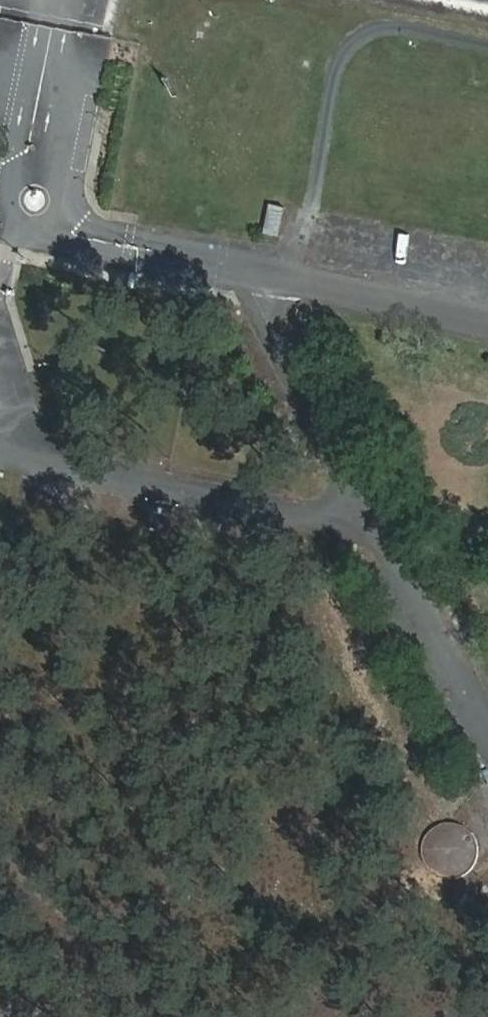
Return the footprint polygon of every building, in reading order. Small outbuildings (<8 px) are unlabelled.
[(281,236),(286,205),(270,202),(265,233),(281,236)] [(484,865),(486,854),(484,842),(478,833),(469,825),(459,821),(448,820),(437,823),(427,830),(421,839),(417,850),(418,861),(421,872),(429,881),(438,886),(449,889),(461,888),(471,883),(479,875),(484,865)]
